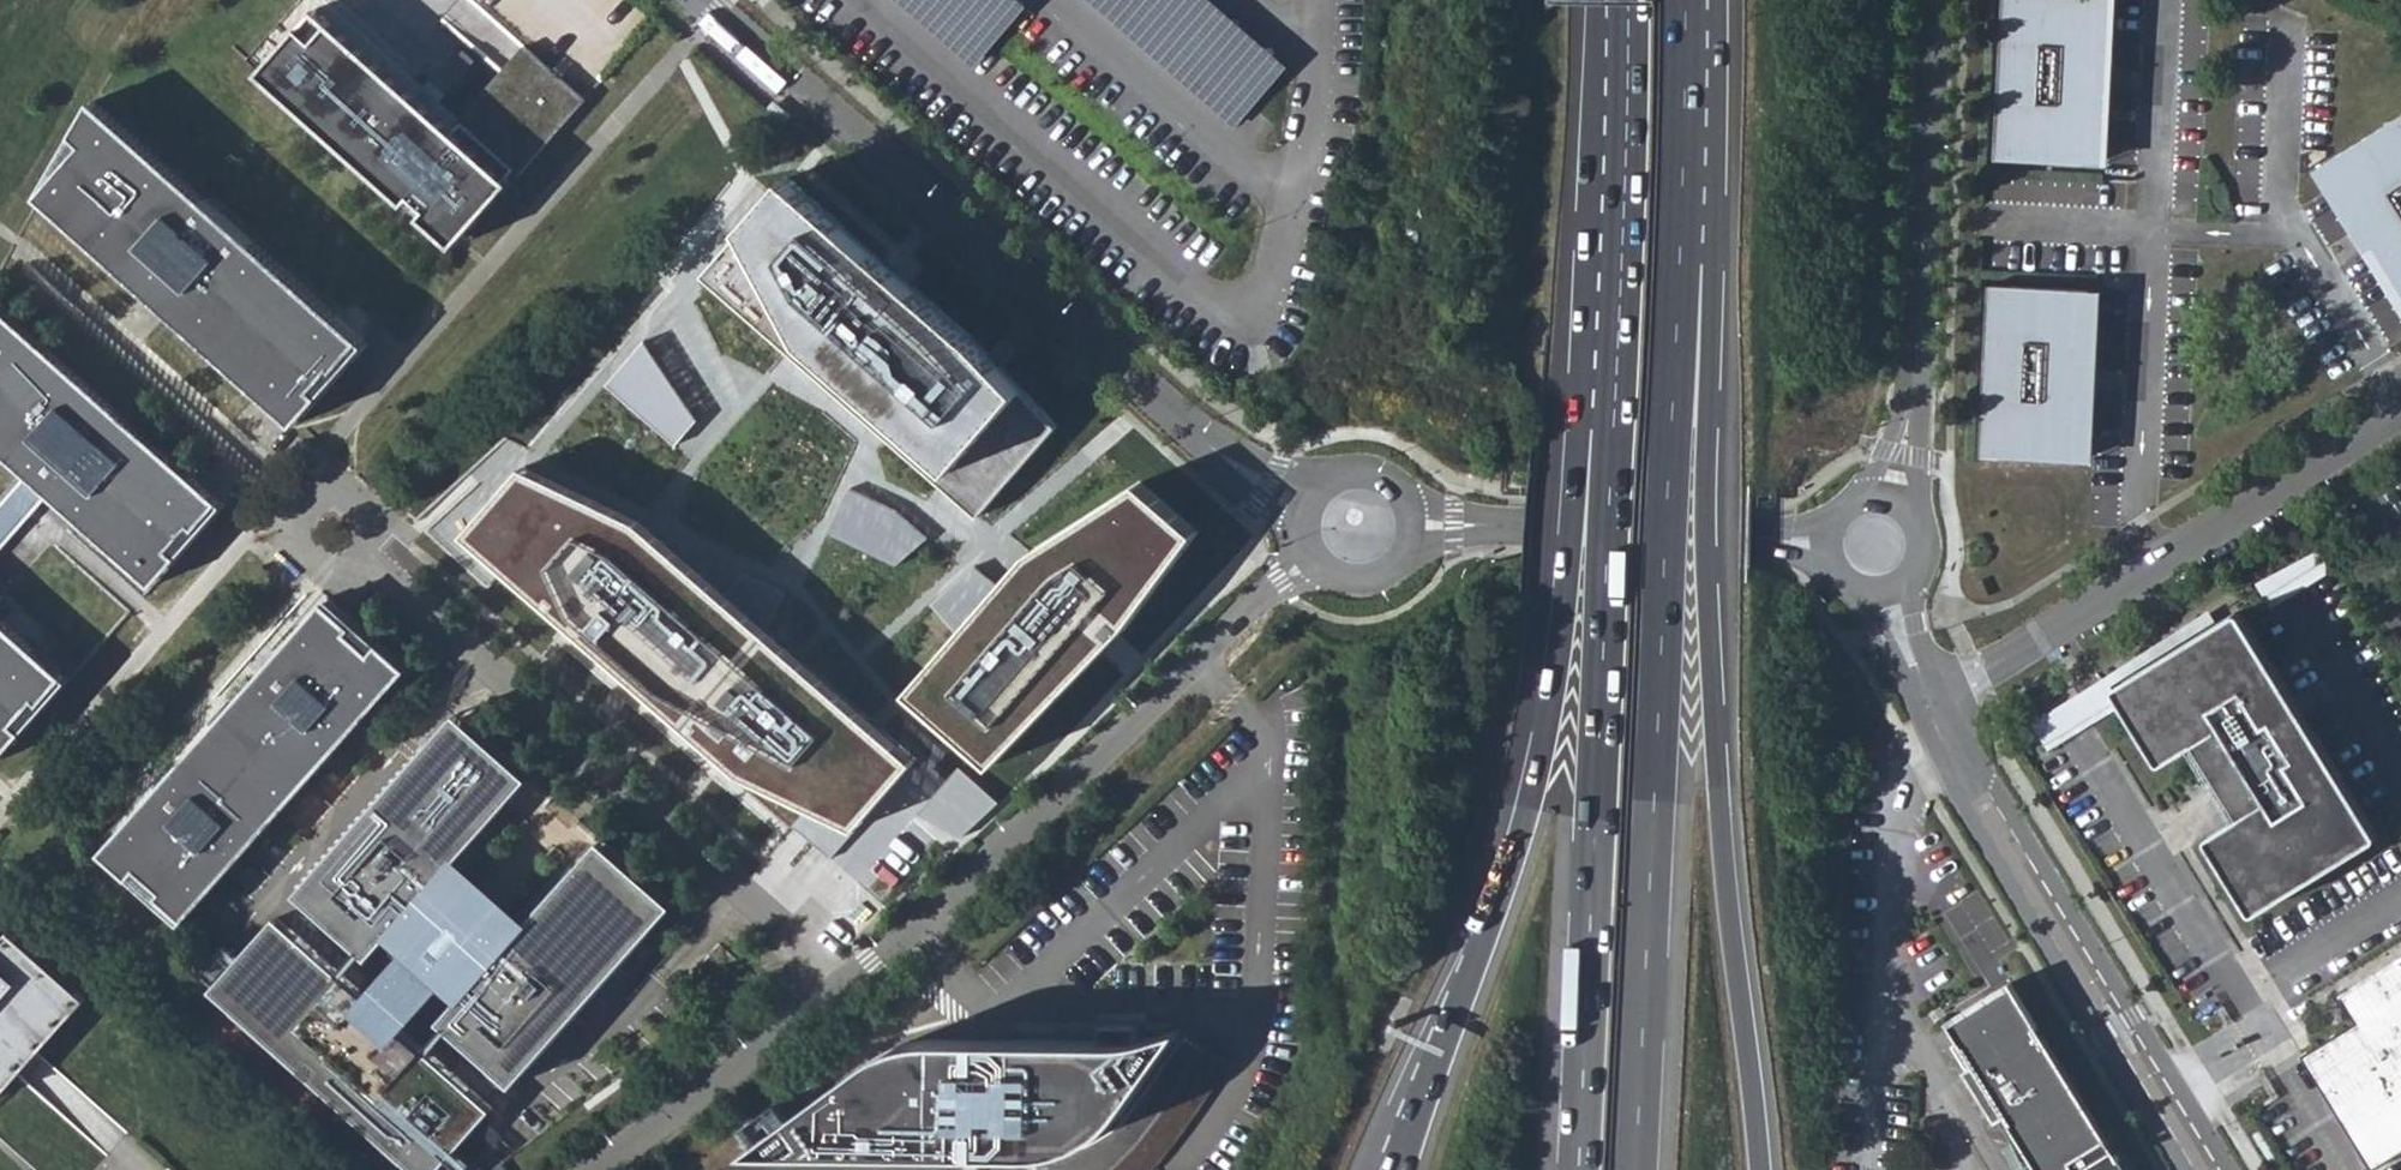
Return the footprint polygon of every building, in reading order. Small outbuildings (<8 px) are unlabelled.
[(1016,0),(896,0),(970,64),(1022,5),(1016,0)] [(1207,0),(1090,0),(1236,126),(1286,68),(1207,0)] [(2000,148),(2100,153),(2108,0),(2007,0),(2000,148)] [(2100,153),(2112,153),(2119,0),(2108,0),(2100,153)] [(455,246),(584,101),(526,49),(460,123),(453,130),(315,8),(259,71),(455,246)] [(368,344),(93,98),(39,195),(296,424),(368,344)] [(778,100),(771,108),(786,122),(794,114),(778,100)] [(2322,160),(2400,289),(2400,112),(2322,160)] [(975,345),(787,184),(748,230),(802,344),(952,474),(1019,394),(975,345)] [(802,344),(748,230),(707,277),(978,517),(1052,429),(1019,394),(952,474),(802,344)] [(2094,279),(1994,275),(1985,445),(2085,450),(2094,279)] [(2097,451),(2106,280),(2094,279),(2085,450),(2097,451)] [(0,305),(0,449),(153,585),(225,505),(0,305)] [(646,342),(606,387),(676,444),(697,419),(646,342)] [(523,465),(476,528),(711,749),(856,816),(907,752),(638,521),(523,465)] [(909,691),(995,769),(1134,614),(1192,534),(1132,486),(1021,553),(909,691)] [(897,509),(850,490),(833,535),(898,565),(929,536),(897,509)] [(2275,605),(2332,567),(2318,545),(2261,584),(2275,605)] [(986,590),(985,570),(963,571),(964,591),(986,590)] [(182,923),(408,668),(328,596),(101,851),(182,923)] [(2238,612),(2116,687),(2115,689),(2115,690),(2158,760),(2160,761),(2162,761),(2165,761),(2193,744),(2237,817),(2210,835),(2209,837),(2208,838),(2208,841),(2252,911),(2254,912),(2255,913),(2257,912),(2377,838),(2377,834),(2241,612),(2238,612)] [(69,679),(0,618),(0,758),(69,679)] [(2102,684),(2080,698),(2095,721),(2117,708),(2102,684)] [(458,712),(297,893),(369,957),(389,935),(406,950),(443,984),(460,998),(440,1021),(513,1085),(673,904),(592,831),(530,776),(458,712)] [(998,800),(957,766),(919,813),(958,838),(998,800)] [(275,918),(210,990),(414,1169),(437,1169),(491,1109),(402,1030),(365,996),(275,918)] [(0,921),(0,1095),(86,998),(0,921)] [(2304,1047),(2369,1154),(2400,1135),(2400,953),(2340,989),(2357,1016),(2304,1047)] [(2012,984),(1998,992),(1954,1019),(1942,1026),(1953,1045),(1945,1049),(1961,1075),(1990,1124),(1999,1118),(2028,1167),(2023,1169),(2124,1169),(2116,1156),(2012,984)] [(750,1152),(1031,1154),(1041,1153),(1050,1153),(1068,1148),(1077,1146),(1085,1142),(1092,1138),(1106,1129),(1113,1123),(1119,1117),(1125,1111),(1185,1026),(1154,1036),(1149,1037),(1137,1039),(1130,1040),(1122,1040),(944,1039),(937,1039),(930,1039),(921,1040),(913,1041),(903,1044),(897,1046),(889,1050),(881,1053),(873,1059),(750,1152)] [(1162,1161),(1181,1136),(1231,1065),(1206,1048),(1143,1135),(1126,1155),(1109,1169),(1152,1169),(1162,1161)] [(553,1117),(582,1096),(565,1073),(536,1094),(553,1117)]
